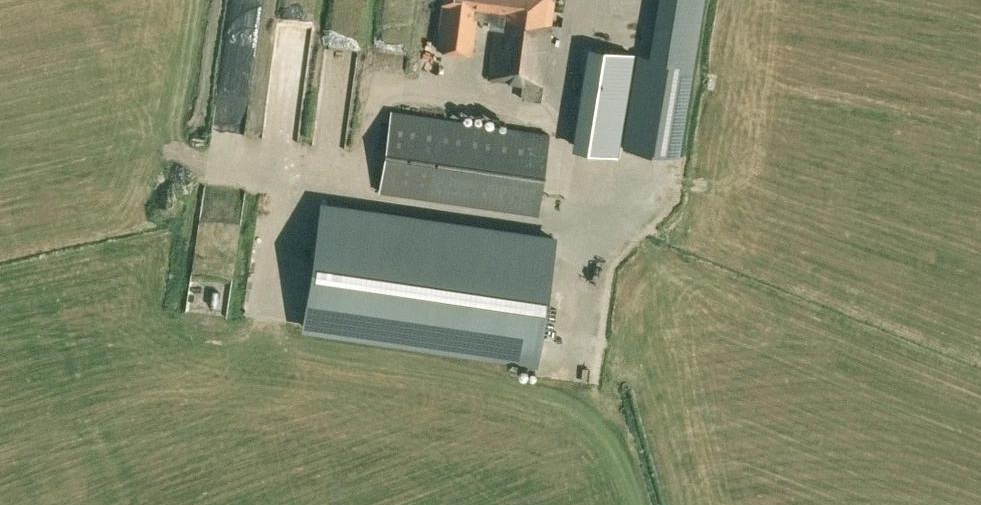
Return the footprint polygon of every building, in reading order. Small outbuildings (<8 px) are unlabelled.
[(541,100),(554,0),(442,0),(436,46),(472,51),(476,16),(489,18),(488,26),(495,27),(489,76),(523,81),(521,98),(541,100)] [(679,157),(704,0),(658,0),(649,55),(637,54),(622,146),(679,157)] [(632,53),(589,46),(582,91),(625,98),(632,53)] [(284,58),(277,82),(304,90),(311,66),(284,58)] [(236,108),(237,95),(224,95),(224,108),(236,108)] [(380,191),(538,214),(550,134),(392,110),(380,191)] [(554,239),(321,204),(303,325),(537,360),(554,239)]
